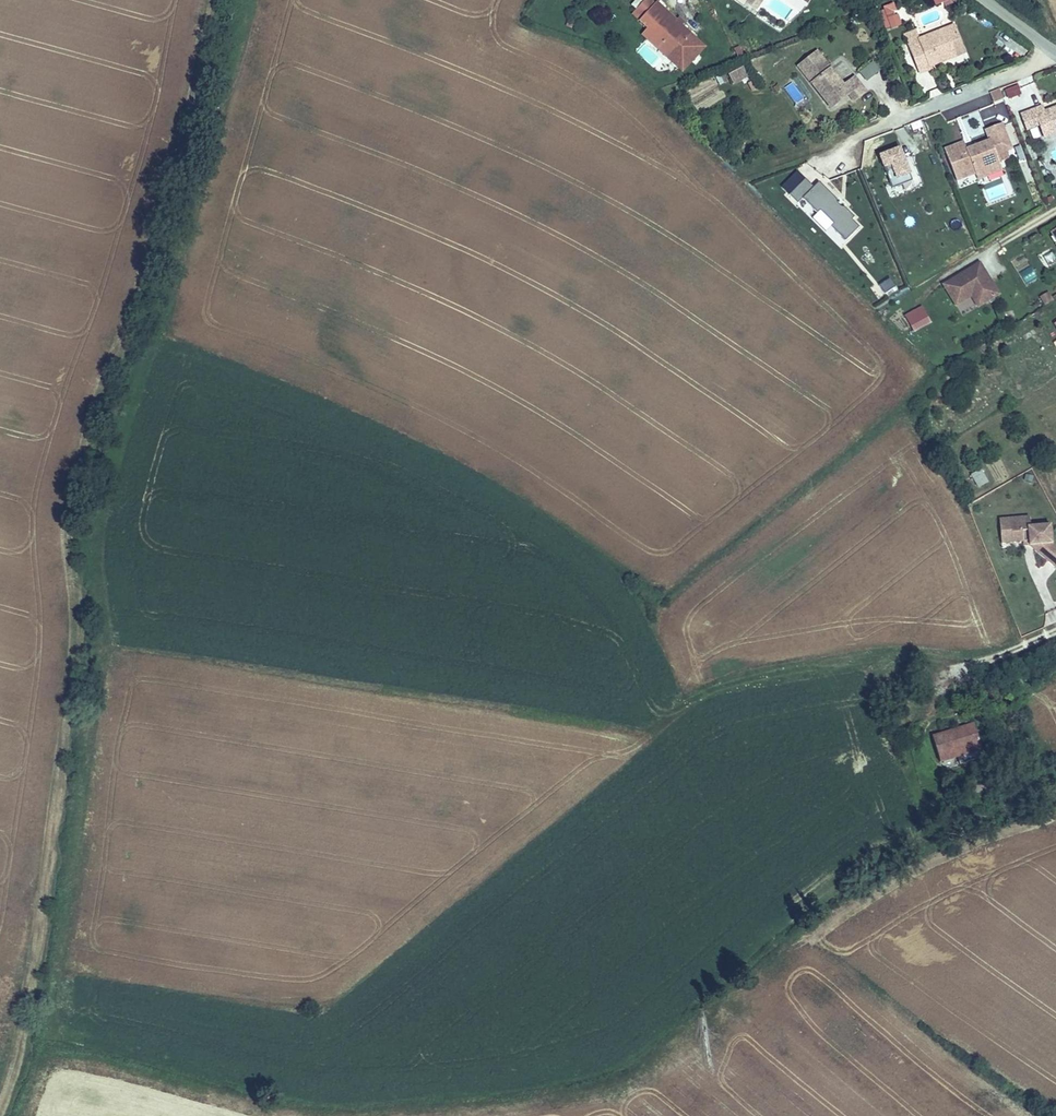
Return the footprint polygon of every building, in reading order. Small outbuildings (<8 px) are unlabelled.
[(646,23),(670,44),(680,34),(683,36),(689,29),(680,21),(672,14),(656,0),(652,0),(638,16),(646,23)] [(757,14),(764,0),(730,0),(757,14)] [(949,0),(928,0),(931,10),(950,4),(949,0)] [(885,7),(890,19),(893,18),(891,12),(894,10),(892,4),(885,7)] [(885,7),(881,8),(886,21),(890,19),(885,7)] [(676,10),(672,14),(680,21),(683,17),(676,10)] [(967,15),(962,24),(976,31),(980,22),(967,15)] [(670,44),(646,23),(639,30),(667,55),(683,36),(680,34),(670,44)] [(923,38),(909,44),(921,72),(933,67),(932,64),(958,53),(953,40),(960,37),(955,25),(923,38)] [(904,32),(909,44),(923,38),(918,26),(904,32)] [(966,50),(960,37),(953,40),(958,53),(966,50)] [(796,63),(820,91),(829,83),(840,97),(849,89),(854,95),(865,86),(853,73),(843,81),(815,48),(796,63)] [(872,62),(857,73),(864,82),(879,72),(872,62)] [(741,65),(730,71),(735,80),(746,74),(741,65)] [(784,88),(793,105),(803,100),(794,83),(784,88)] [(829,83),(820,91),(831,104),(840,97),(829,83)] [(1008,88),(1011,96),(1021,92),(1019,84),(1008,88)] [(992,89),(995,98),(1005,94),(1002,85),(992,89)] [(1045,109),(1043,104),(1033,108),(1039,123),(1048,119),(1051,125),(1054,126),(1055,125),(1055,104),(1045,109)] [(1021,113),(1028,128),(1039,123),(1033,108),(1021,113)] [(1039,123),(1044,135),(1055,130),(1055,125),(1054,126),(1051,125),(1048,119),(1039,123)] [(992,138),(976,144),(978,148),(970,151),(968,147),(965,140),(946,147),(958,178),(977,171),(978,173),(987,170),(990,164),(1001,160),(998,152),(1013,146),(1004,123),(988,129),(992,138)] [(909,140),(889,148),(902,181),(923,173),(909,140)] [(987,170),(978,173),(979,176),(1004,167),(1001,160),(990,164),(987,170)] [(847,228),(855,236),(870,221),(862,213),(864,211),(854,201),(851,200),(847,196),(846,193),(828,175),(822,181),(814,172),(799,188),(804,193),(807,190),(829,211),(832,208),(850,225),(847,228)] [(850,225),(832,208),(829,211),(821,219),(840,236),(847,228),(850,225)] [(1046,265),(1054,255),(1045,248),(1038,259),(1046,265)] [(978,258),(964,267),(969,275),(980,268),(983,273),(987,271),(978,258)] [(998,288),(987,271),(983,273),(980,268),(969,275),(964,267),(943,281),(956,301),(971,291),(977,287),(980,293),(988,294),(998,288)] [(884,294),(896,289),(891,277),(879,282),(884,294)] [(977,287),(971,291),(978,301),(988,294),(980,293),(977,287)] [(904,315),(909,323),(929,310),(924,302),(904,315)] [(929,310),(909,323),(912,328),(933,315),(929,310)] [(977,487),(988,481),(981,467),(969,473),(977,487)] [(996,518),(995,546),(1022,547),(1054,567),(1055,565),(1055,547),(1048,542),(1047,528),(1027,529),(1026,516),(996,518)] [(971,721),(955,727),(957,732),(973,726),(971,721)] [(939,757),(957,751),(979,742),(973,726),(957,732),(955,727),(931,736),(939,757)] [(979,742),(957,751),(960,760),(983,751),(979,742)]
